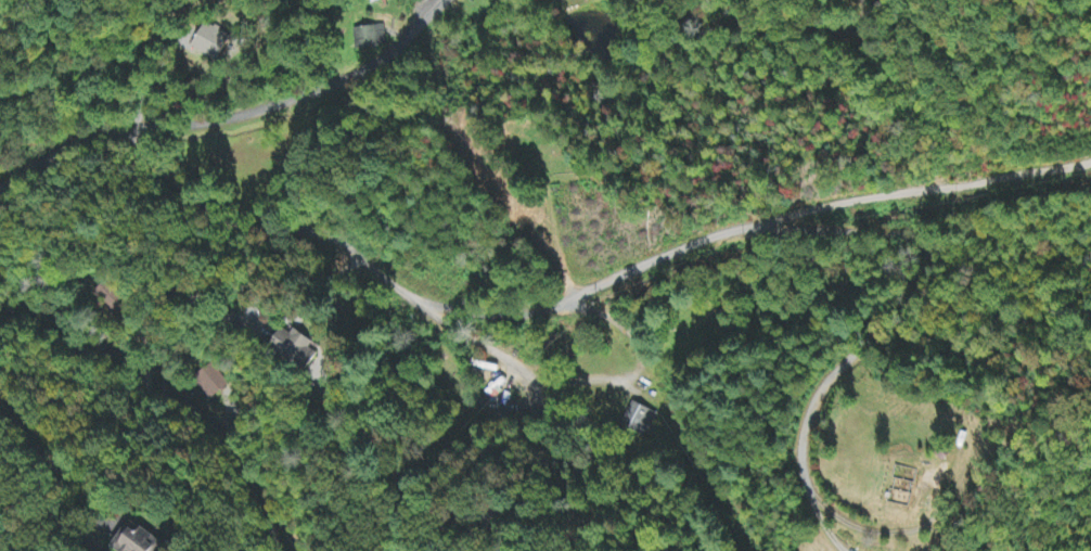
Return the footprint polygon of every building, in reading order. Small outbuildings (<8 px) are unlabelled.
[(386,27),(354,28),(354,49),(387,48),(386,27)] [(306,372),(319,356),(310,349),(313,345),(288,325),(272,345),(306,372)] [(197,381),(212,400),(227,388),(212,369),(197,381)] [(658,414),(630,402),(620,425),(647,437),(658,414)] [(168,545),(145,529),(143,532),(132,525),(114,549),(116,550),(164,550),(168,545)]
